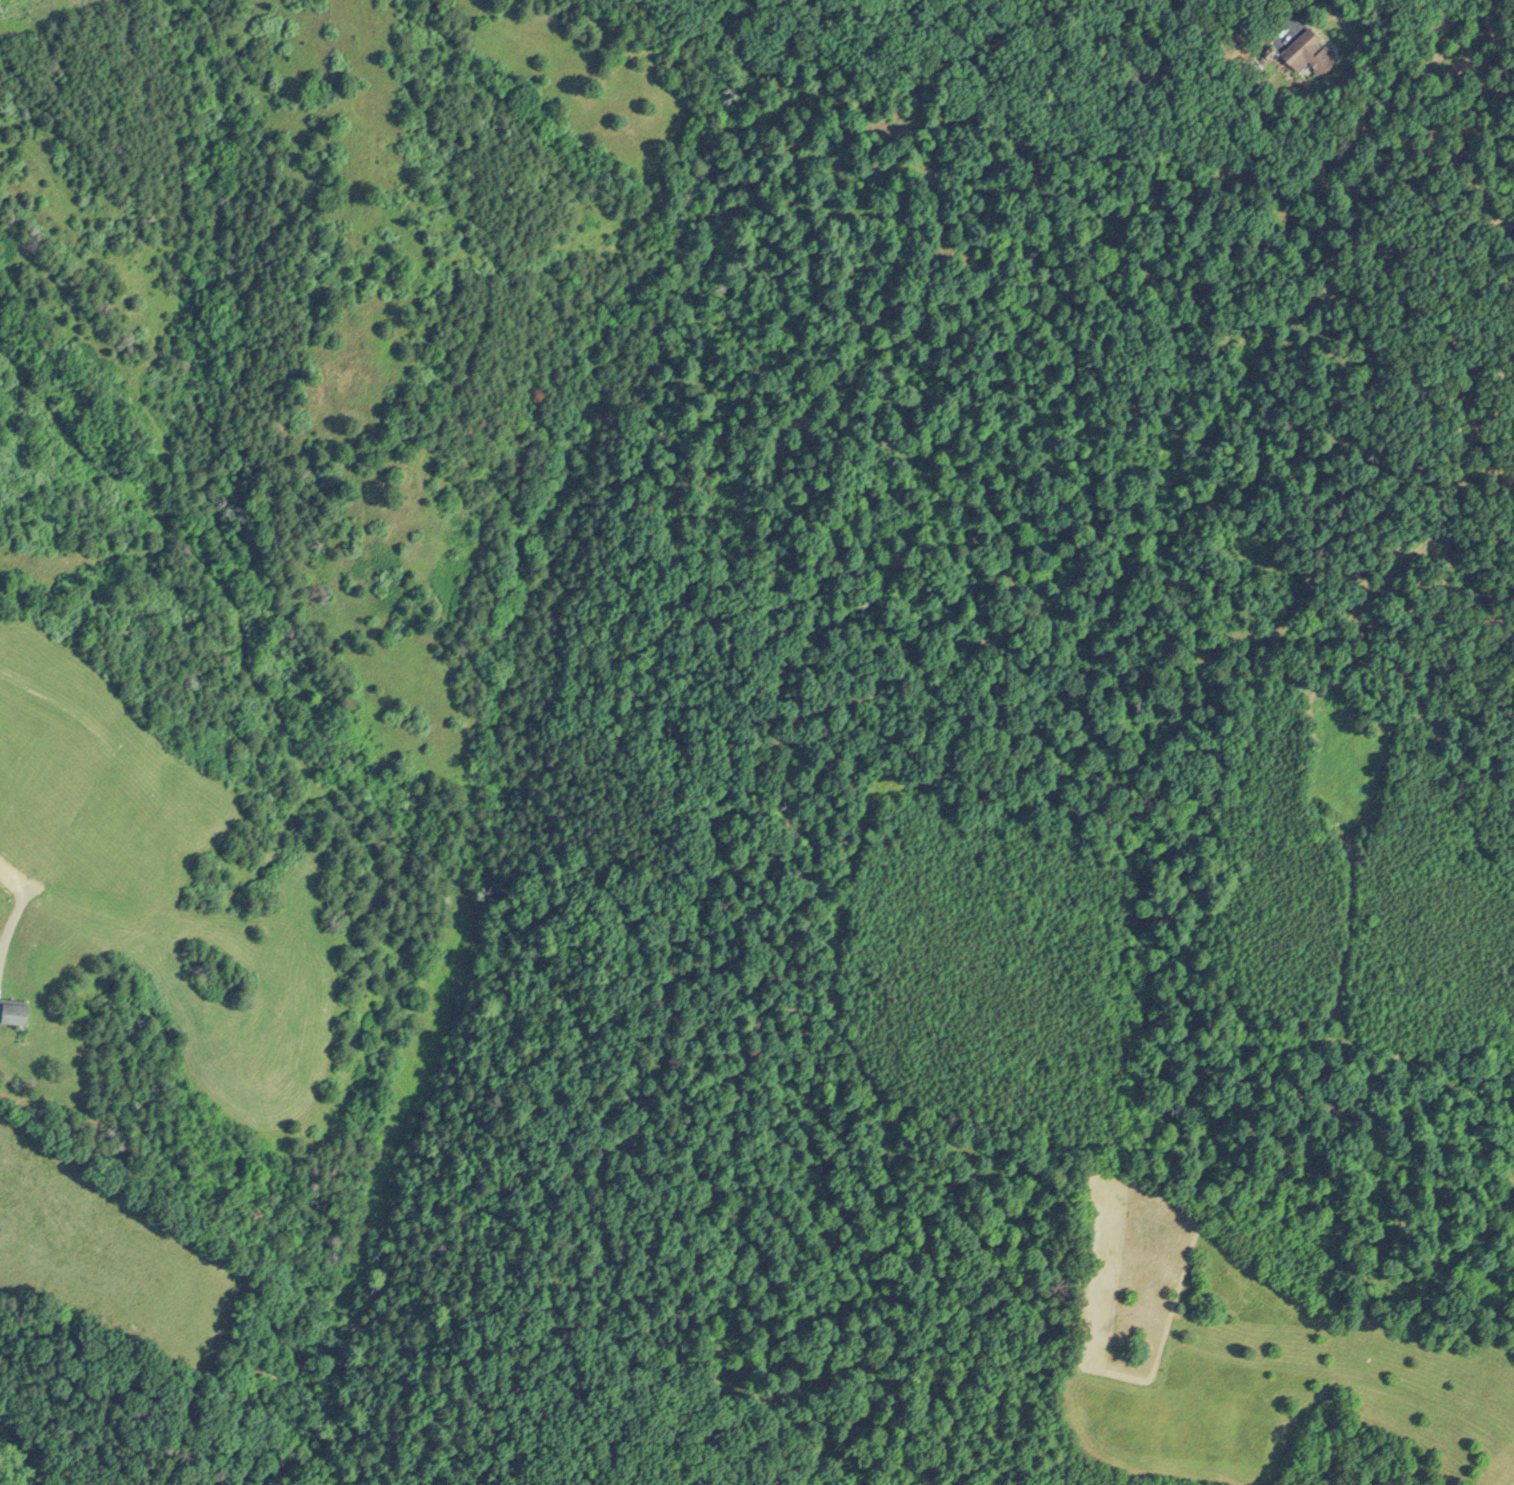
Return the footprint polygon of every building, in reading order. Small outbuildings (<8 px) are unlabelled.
[(1308,28),(1316,37),(1307,46),(1316,55),(1324,48),(1339,62),(1325,76),(1312,63),(1301,75),(1281,55),(1308,28)] [(1,1022),(34,1023),(35,1002),(10,1001),(10,995),(0,995),(0,1014),(1,1014),(1,1022)]
